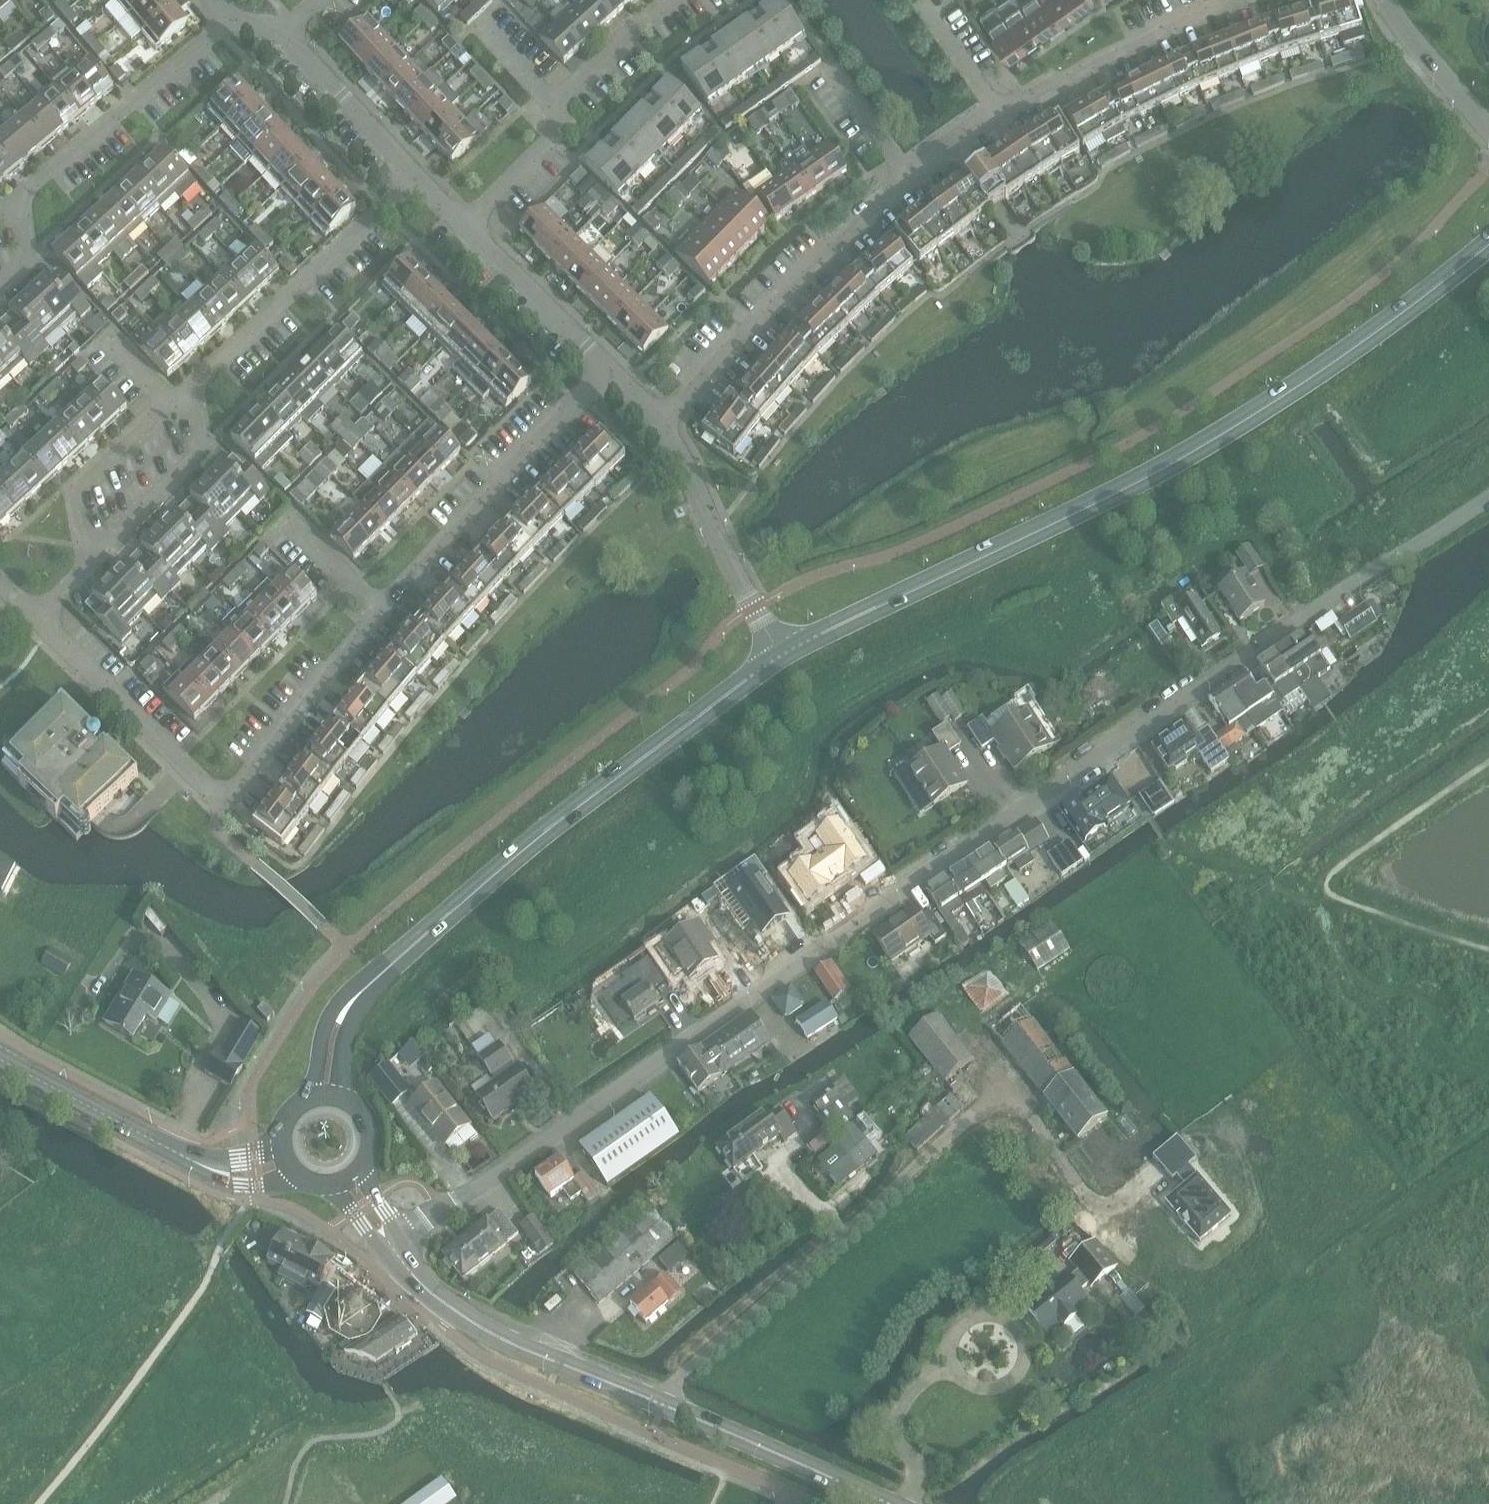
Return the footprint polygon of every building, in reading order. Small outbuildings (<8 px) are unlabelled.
[(10,0),(0,0),(0,13),(13,3),(10,0)] [(54,6),(63,16),(70,10),(62,0),(54,6)] [(150,0),(116,0),(115,1),(105,9),(119,26),(150,0)] [(142,34),(174,8),(167,0),(150,0),(119,26),(133,42),(142,34)] [(439,15),(455,0),(425,0),(439,15)] [(487,9),(479,0),(472,6),(480,14),(487,9)] [(491,0),(479,0),(487,9),(493,3),(491,0)] [(531,9),(537,4),(534,0),(522,0),(531,9)] [(613,19),(595,0),(583,0),(573,9),(597,34),(613,19)] [(613,19),(627,6),(623,0),(595,0),(613,19)] [(682,68),(708,105),(805,37),(779,0),(778,0),(682,68)] [(1004,12),(1027,45),(1043,33),(1020,1),(1020,0),(1003,0),(998,4),(1004,12)] [(1060,22),(1045,0),(1021,0),(1020,1),(1043,33),(1060,22)] [(1060,22),(1077,10),(1070,0),(1045,0),(1060,22)] [(1091,0),(1070,0),(1077,10),(1091,0)] [(1320,43),(1341,37),(1329,0),(1324,0),(1307,5),(1309,9),(1320,43)] [(1341,37),(1344,46),(1365,39),(1353,0),(1329,0),(1341,37)] [(1027,45),(1004,12),(998,4),(981,16),(1009,57),(1027,45)] [(480,14),(472,6),(466,12),(474,20),(480,14)] [(430,17),(421,7),(414,14),(423,23),(430,17)] [(156,51),(188,25),(174,8),(142,34),(156,51)] [(581,49),(597,34),(573,9),(557,24),(581,49)] [(1309,9),(1289,15),(1300,50),(1320,43),(1309,9)] [(47,10),(40,16),(48,25),(55,19),(47,10)] [(70,26),(78,19),(70,10),(63,16),(70,26)] [(474,20),(466,12),(460,18),(468,26),(474,20)] [(1275,24),(1268,26),(1279,56),(1300,50),(1289,15),(1274,20),(1275,24)] [(423,23),(431,32),(438,26),(430,17),(423,23)] [(383,33),(368,18),(341,43),(355,59),(383,33)] [(557,24),(540,39),(564,65),(581,49),(557,24)] [(1262,29),(1260,25),(1246,31),(1259,64),(1279,56),(1268,26),(1262,29)] [(57,37),(51,30),(42,37),(48,45),(57,37)] [(1231,36),(1233,40),(1227,43),(1239,72),(1259,64),(1246,31),(1231,36)] [(28,41),(20,32),(13,38),(21,47),(28,41)] [(90,33),(82,39),(91,49),(98,43),(90,33)] [(397,48),(383,33),(355,59),(369,74),(397,48)] [(32,46),(38,53),(48,45),(42,37),(32,46)] [(6,44),(14,53),(21,47),(13,38),(6,44)] [(458,47),(449,38),(442,44),(451,53),(458,47)] [(1205,47),(1219,80),(1239,72),(1227,43),(1221,45),(1220,41),(1205,47)] [(99,59),(106,52),(98,43),(91,49),(99,59)] [(451,53),(459,63),(466,56),(458,47),(451,53)] [(1193,56),(1186,59),(1199,88),(1219,80),(1205,47),(1191,52),(1193,56)] [(410,63),(397,48),(369,74),(383,89),(410,63)] [(1365,58),(1362,50),(1347,55),(1349,63),(1365,58)] [(1331,60),(1333,68),(1349,63),(1347,55),(1331,60)] [(821,63),(816,56),(804,64),(809,71),(821,63)] [(24,65),(18,57),(9,65),(15,72),(24,65)] [(114,89),(88,59),(71,73),(97,104),(114,89)] [(1179,62),(1178,59),(1164,65),(1179,98),(1199,88),(1186,59),(1179,62)] [(410,63),(383,89),(397,104),(424,78),(410,63)] [(1324,71),(1321,63),(1306,68),(1308,76),(1324,71)] [(809,71),(804,64),(792,73),(797,80),(809,71)] [(5,81),(15,72),(9,65),(0,72),(0,75),(5,81)] [(1152,76),(1146,78),(1160,107),(1179,98),(1164,65),(1150,72),(1152,76)] [(126,77),(118,67),(110,73),(119,83),(126,77)] [(477,67),(470,74),(479,83),(486,77),(477,67)] [(1290,73),(1292,81),(1308,76),(1306,68),(1290,73)] [(424,78),(397,104),(410,119),(445,86),(431,71),(424,78)] [(97,104),(71,73),(55,87),(80,117),(97,104)] [(797,80),(792,73),(780,81),(785,88),(797,80)] [(1285,84),(1281,76),(1266,82),(1269,90),(1285,84)] [(479,83),(487,93),(494,86),(486,77),(479,83)] [(1139,77),(1125,84),(1141,117),(1160,107),(1146,78),(1140,81),(1139,77)] [(785,88),(780,81),(768,89),(773,96),(785,88)] [(238,82),(208,110),(223,127),(253,99),(238,82)] [(586,166),(618,198),(702,114),(669,82),(586,166)] [(1251,88),(1254,96),(1269,90),(1266,82),(1251,88)] [(1113,95),(1106,98),(1121,126),(1141,117),(1125,84),(1111,91),(1113,95)] [(410,119),(424,134),(452,108),(459,101),(445,86),(438,93),(410,119)] [(38,101),(64,131),(80,117),(55,87),(38,101)] [(773,96),(768,89),(756,98),(761,105),(773,96)] [(777,106),(785,117),(793,112),(792,110),(800,105),(791,92),(783,97),(786,100),(777,106)] [(1229,106),(1245,100),(1241,92),(1226,98),(1229,106)] [(505,98),(498,104),(507,114),(514,107),(505,98)] [(761,105),(756,98),(744,106),(749,113),(761,105)] [(1107,146),(1125,135),(1120,126),(1121,126),(1106,98),(1100,101),(1098,98),(1084,106),(1103,137),(1102,137),(1107,146)] [(1226,98),(1211,104),(1214,112),(1229,106),(1226,98)] [(238,143),(268,115),(253,99),(223,127),(238,143)] [(64,131),(38,101),(22,114),(47,145),(64,131)] [(773,104),(755,117),(764,130),(771,125),(770,123),(781,116),(773,104)] [(749,113),(744,106),(733,115),(738,122),(749,113)] [(1084,106),(1065,117),(1083,148),(1102,137),(1103,137),(1084,106)] [(466,123),(465,123),(452,108),(424,134),(438,149),(466,123)] [(1192,123),(1207,116),(1203,108),(1188,115),(1192,123)] [(5,128),(30,159),(47,145),(22,114),(5,128)] [(238,143),(230,149),(245,166),(253,159),(283,130),(268,115),(238,143)] [(738,122),(733,115),(721,123),(726,130),(738,122)] [(1188,115),(1173,122),(1177,130),(1192,123),(1188,115)] [(474,116),(465,123),(466,123),(438,149),(452,164),(480,138),(488,132),(474,116)] [(748,122),(757,135),(764,130),(755,117),(748,122)] [(1053,124),(1051,121),(1038,129),(1061,166),(1080,155),(1059,120),(1053,124)] [(1153,142),(1168,134),(1164,127),(1149,134),(1153,142)] [(5,128),(0,132),(0,156),(14,173),(30,159),(5,128)] [(721,134),(715,128),(704,138),(711,144),(721,134)] [(1027,140),(1021,144),(1042,178),(1061,166),(1038,129),(1025,137),(1027,140)] [(267,174),(297,146),(283,130),(253,159),(267,174)] [(1149,134),(1134,141),(1138,149),(1153,142),(1149,134)] [(711,144),(704,138),(694,148),(700,155),(711,144)] [(178,156),(185,149),(176,140),(169,146),(178,156)] [(829,185),(847,172),(827,144),(809,156),(805,151),(829,185)] [(1021,144),(1015,148),(1013,144),(1000,153),(1025,190),(1042,178),(1021,144)] [(724,162),(730,156),(718,145),(713,151),(724,162)] [(1117,161),(1131,153),(1126,145),(1112,153),(1117,161)] [(297,146),(267,174),(282,190),(312,162),(297,146)] [(700,155),(694,148),(684,159),(690,165),(700,155)] [(198,186),(165,150),(149,165),(181,201),(198,186)] [(792,157),(790,155),(785,159),(811,197),(829,185),(805,151),(804,150),(792,157)] [(713,151),(706,157),(718,169),(724,162),(713,151)] [(990,165),(984,169),(1005,201),(1006,202),(1025,190),(1000,153),(987,161),(990,165)] [(1112,153),(1098,162),(1102,169),(1117,161),(1112,153)] [(14,173),(0,156),(0,184),(14,173)] [(690,165),(684,159),(674,169),(680,175),(690,165)] [(783,164),(782,169),(786,173),(774,181),(793,210),(811,197),(785,159),(784,159),(786,162),(783,164)] [(312,162),(282,190),(297,206),(327,178),(312,162)] [(197,163),(190,169),(199,179),(206,172),(197,163)] [(181,201),(149,165),(133,180),(160,209),(176,195),(181,201)] [(680,175),(674,169),(663,180),(670,186),(680,175)] [(975,175),(966,181),(989,213),(990,213),(998,208),(1006,202),(1005,201),(984,169),(982,170),(975,175)] [(577,188),(588,176),(582,170),(570,181),(577,188)] [(207,188),(214,181),(206,172),(199,179),(207,188)] [(596,189),(598,186),(589,177),(577,189),(587,198),(588,196),(596,189)] [(311,222),(341,193),(327,178),(297,206),(311,222)] [(160,209),(133,180),(117,195),(144,224),(160,209)] [(670,186),(663,180),(653,190),(659,196),(670,186)] [(755,194),(775,222),(793,210),(774,181),(755,194)] [(961,185),(958,182),(946,191),(972,227),(990,213),(989,213),(966,181),(961,185)] [(685,202),(691,196),(680,184),(673,191),(685,202)] [(597,205),(607,195),(598,186),(596,189),(588,196),(597,205)] [(659,196),(653,190),(643,201),(649,207),(659,196)] [(673,191),(667,197),(679,208),(685,202),(673,191)] [(936,204),(930,208),(955,240),(972,227),(946,191),(933,200),(936,204)] [(771,225),(737,192),(721,208),(755,241),(771,225)] [(326,238),(356,210),(341,193),(311,222),(326,238)] [(226,194),(219,201),(228,210),(235,204),(226,194)] [(144,224),(117,195),(101,209),(128,239),(144,224)] [(613,201),(607,195),(597,205),(595,206),(601,212),(613,201)] [(601,212),(608,218),(619,207),(613,201),(601,212)] [(649,207),(643,201),(632,211),(639,217),(649,207)] [(237,219),(244,213),(235,204),(228,210),(237,219)] [(560,223),(544,207),(520,232),(536,247),(560,223)] [(740,256),(755,241),(721,208),(706,223),(740,256)] [(922,209),(910,219),(938,253),(955,240),(930,208),(925,212),(922,209)] [(128,239),(101,209),(85,224),(112,253),(128,239)] [(212,216),(205,209),(197,217),(203,224),(212,216)] [(660,227),(649,215),(643,222),(654,233),(660,227)] [(187,226),(193,233),(203,224),(197,217),(187,226)] [(901,232),(895,236),(921,267),(938,253),(910,219),(898,229),(901,232)] [(223,227),(217,220),(207,229),(214,236),(223,227)] [(576,238),(560,223),(536,247),(552,263),(576,238)] [(725,272),(740,256),(706,223),(691,238),(725,272)] [(112,253),(85,224),(69,239),(97,268),(112,253)] [(644,231),(637,225),(626,236),(632,242),(644,231)] [(256,226),(249,233),(258,242),(265,236),(256,226)] [(198,237),(205,244),(214,236),(207,229),(198,237)] [(632,242),(638,249),(650,237),(644,231),(632,242)] [(266,251),(273,245),(265,236),(258,242),(266,251)] [(280,274),(245,237),(229,252),(263,290),(280,274)] [(591,253),(576,238),(552,263),(567,278),(591,253)] [(675,254),(709,288),(725,272),(691,238),(675,254)] [(80,283),(87,291),(104,276),(97,268),(69,239),(53,254),(80,283)] [(176,240),(167,249),(174,256),(183,248),(176,240)] [(897,282),(913,268),(890,240),(873,254),(897,282)] [(180,263),(189,255),(183,248),(174,256),(180,263)] [(167,249),(157,257),(164,265),(174,256),(167,249)] [(228,252),(236,260),(220,275),(248,304),(263,290),(229,252),(228,252)] [(606,269),(591,253),(567,278),(582,293),(606,269)] [(880,296),(897,282),(873,254),(856,269),(880,296)] [(674,261),(668,255),(657,267),(663,273),(674,261)] [(171,272),(180,263),(174,256),(164,265),(171,272)] [(291,277),(297,271),(285,258),(279,264),(291,277)] [(408,261),(383,286),(398,302),(424,276),(408,261)] [(663,273),(669,279),(681,267),(674,261),(663,273)] [(149,275),(142,268),(133,276),(140,283),(149,275)] [(622,284),(606,269),(582,293),(598,308),(622,284)] [(856,269),(855,269),(839,285),(865,311),(880,296),(856,269)] [(248,304),(220,275),(205,290),(232,319),(248,304)] [(124,285),(130,292),(140,283),(133,276),(124,285)] [(439,292),(424,276),(398,302),(414,317),(439,292)] [(51,285),(46,280),(29,296),(61,330),(77,315),(81,320),(91,310),(60,277),(51,285)] [(160,286),(153,279),(144,287),(150,295),(160,286)] [(197,283),(182,297),(189,304),(216,334),(232,319),(205,290),(204,290),(197,283)] [(637,299),(622,284),(598,308),(613,323),(637,299)] [(849,326),(865,311),(839,285),(824,300),(849,326)] [(699,286),(688,297),(694,304),(706,292),(699,286)] [(915,303),(927,293),(921,286),(909,296),(915,303)] [(135,296),(141,303),(150,295),(144,287),(135,296)] [(454,307),(439,292),(414,317),(429,332),(454,307)] [(66,335),(61,330),(29,296),(12,312),(17,317),(8,325),(39,358),(49,350),(45,346),(58,333),(63,338),(66,335)] [(896,307),(902,314),(915,303),(909,296),(896,307)] [(107,313),(117,304),(110,297),(100,306),(107,313)] [(652,314),(637,299),(613,323),(628,339),(652,314)] [(834,341),(849,326),(824,300),(808,315),(834,341)] [(216,334),(189,304),(173,319),(200,348),(216,334)] [(470,322),(454,307),(429,332),(444,347),(470,322)] [(128,316),(121,309),(112,317),(118,324),(128,316)] [(884,330),(896,320),(889,313),(878,324),(884,330)] [(644,354),(668,330),(652,314),(628,339),(644,354)] [(349,333),(360,321),(354,315),(342,327),(349,333)] [(818,356),(834,341),(808,315),(792,331),(818,356)] [(200,348),(173,319),(157,334),(184,363),(200,348)] [(485,337),(470,322),(444,347),(460,363),(485,337)] [(866,336),(872,343),(884,330),(878,324),(866,336)] [(10,378),(26,363),(30,367),(39,358),(8,325),(0,332),(0,367),(10,378)] [(792,331),(777,348),(804,372),(818,356),(792,331)] [(364,357),(339,332),(323,347),(349,373),(364,357)] [(157,334),(140,349),(168,378),(184,363),(157,334)] [(453,370),(468,385),(501,352),(485,337),(453,370)] [(385,346),(379,340),(368,351),(374,357),(385,346)] [(854,361),(865,350),(859,343),(847,355),(854,361)] [(374,357),(380,363),(391,352),(385,346),(374,357)] [(349,373),(323,347),(308,363),(333,388),(349,373)] [(789,388),(804,372),(777,348),(762,364),(789,388)] [(468,385),(484,400),(491,393),(516,367),(501,352),(468,385)] [(835,367),(841,373),(854,361),(847,355),(835,367)] [(81,359),(71,368),(78,375),(87,366),(81,359)] [(333,388),(308,363),(293,378),(318,403),(333,388)] [(775,405),(789,388),(762,364),(748,380),(775,405)] [(10,378),(0,367),(0,387),(10,378)] [(491,393),(506,409),(532,383),(516,367),(491,393)] [(416,376),(410,370),(398,382),(404,388),(416,376)] [(825,391),(836,379),(829,373),(818,385),(825,391)] [(404,388),(410,394),(422,382),(416,376),(404,388)] [(127,409),(98,377),(81,392),(87,398),(111,424),(127,409)] [(318,403),(293,378),(277,393),(303,419),(318,403)] [(731,396),(761,421),(775,405),(748,380),(738,392),(733,397),(731,396)] [(64,388),(58,381),(49,389),(55,396),(64,388)] [(377,400),(383,394),(371,383),(365,389),(377,400)] [(807,398),(814,403),(825,391),(818,385),(807,398)] [(39,398),(46,405),(55,396),(49,389),(39,398)] [(365,389),(359,395),(370,407),(377,400),(365,389)] [(303,419),(277,393),(262,409),(288,434),(303,419)] [(730,395),(716,414),(748,438),(761,421),(731,396),(730,395)] [(111,424),(87,398),(71,413),(95,439),(111,424)] [(393,416),(398,410),(387,399),(381,405),(393,416)] [(446,407),(440,401),(429,412),(435,418),(446,407)] [(29,412),(22,405),(13,414),(19,421),(29,412)] [(381,405),(375,411),(386,422),(393,416),(381,405)] [(796,423),(807,411),(800,405),(789,417),(796,423)] [(435,418),(441,424),(452,413),(446,407),(435,418)] [(288,434),(262,409),(247,424),(272,449),(288,434)] [(95,439),(71,413),(55,428),(79,454),(95,439)] [(4,422),(10,429),(19,421),(13,414),(4,422)] [(702,432),(734,456),(748,438),(716,414),(702,432)] [(344,415),(337,422),(349,433),(355,427),(344,415)] [(778,430),(785,436),(796,423),(789,417),(778,430)] [(461,453),(437,428),(429,421),(414,437),(446,468),(461,453)] [(337,422),(331,429),(342,440),(349,433),(337,422)] [(263,471),(278,455),(272,449),(247,424),(231,440),(263,471)] [(360,444),(366,438),(355,427),(349,433),(360,444)] [(79,454),(55,428),(40,443),(63,468),(79,454)] [(478,438),(471,431),(460,443),(466,449),(478,438)] [(596,437),(593,434),(582,445),(610,473),(626,458),(601,432),(596,437)] [(353,451),(360,444),(349,433),(342,440),(353,451)] [(430,484),(446,468),(414,437),(399,452),(430,484)] [(780,442),(773,437),(763,450),(770,455),(780,442)] [(63,468),(40,443),(24,457),(48,483),(63,468)] [(316,462),(322,456),(311,445),(305,451),(316,462)] [(574,459),(569,463),(594,488),(610,473),(582,445),(571,455),(574,459)] [(763,450),(753,463),(760,468),(770,455),(763,450)] [(305,451),(299,457),(310,468),(316,462),(305,451)] [(415,499),(430,484),(399,452),(384,468),(415,499)] [(48,483),(24,457),(8,472),(32,498),(48,483)] [(332,477),(338,471),(326,460),(320,466),(332,477)] [(229,470),(224,465),(207,481),(241,514),(257,499),(261,503),(270,493),(237,461),(229,470)] [(562,464),(551,475),(579,504),(594,488),(569,463),(565,467),(562,464)] [(320,466),(314,472),(326,484),(332,477),(320,466)] [(400,514),(415,499),(384,468),(369,483),(400,514)] [(8,472),(0,479),(0,495),(16,512),(32,498),(8,472)] [(626,490),(638,479),(632,472),(620,484),(626,490)] [(543,489),(538,493),(564,519),(579,504),(551,475),(540,486),(543,489)] [(285,493),(291,487),(280,476),(274,482),(285,493)] [(191,498),(196,503),(188,511),(220,543),(229,534),(225,530),(241,514),(207,481),(191,498)] [(305,481),(296,491),(289,498),(301,509),(317,492),(305,481)] [(360,505),(360,506),(385,530),(400,514),(369,483),(353,499),(360,505)] [(608,496),(615,502),(626,490),(620,484),(608,496)] [(533,498),(530,495),(520,506),(549,534),(564,519),(538,493),(533,498)] [(16,512),(0,495),(0,527),(16,512)] [(596,521),(607,509),(601,503),(590,514),(596,521)] [(360,506),(345,521),(370,545),(385,530),(360,506)] [(512,520),(508,525),(534,550),(549,534),(520,506),(509,518),(512,520)] [(208,548),(212,552),(220,543),(188,511),(180,519),(175,514),(158,531),(192,564),(208,548)] [(578,526),(584,532),(596,521),(590,514),(578,526)] [(345,521),(329,537),(354,561),(370,545),(345,521)] [(500,527),(490,538),(519,565),(534,550),(508,525),(503,529),(500,527)] [(142,547),(147,552),(139,560),(171,593),(180,584),(176,580),(192,564),(158,531),(142,547)] [(566,551),(577,539),(571,533),(559,545),(566,551)] [(482,552),(477,557),(504,581),(519,565),(490,538),(479,549),(482,552)] [(263,544),(254,553),(261,559),(270,550),(263,544)] [(548,557),(554,563),(566,551),(559,545),(548,557)] [(1235,556),(1250,577),(1261,569),(1247,548),(1235,556)] [(473,561),(470,559),(460,570),(489,597),(504,581),(477,557),(473,561)] [(131,569),(126,563),(109,580),(143,613),(159,598),(163,602),(171,593),(139,560),(131,569)] [(536,582),(547,570),(541,564),(529,576),(536,582)] [(239,582),(248,573),(241,566),(232,575),(239,582)] [(452,584),(448,589),(475,613),(489,597),(460,570),(449,581),(452,584)] [(301,613),(317,597),(292,572),(276,588),(301,613)] [(232,575),(223,584),(230,591),(239,582),(232,575)] [(518,588),(524,594),(536,582),(529,576),(518,588)] [(1245,576),(1220,593),(1239,622),(1265,606),(1245,576)] [(131,633),(127,629),(143,613),(109,580),(93,597),(98,602),(90,610),(122,642),(131,633)] [(276,588),(269,581),(254,596),(286,628),(301,613),(276,588)] [(441,591),(430,602),(460,629),(475,613),(448,589),(444,593),(441,591)] [(189,590),(180,599),(189,608),(197,599),(189,590)] [(204,608),(213,599),(206,592),(197,601),(204,608)] [(507,613),(518,601),(511,595),(500,607),(507,613)] [(1159,608),(1162,612),(1172,627),(1182,621),(1200,649),(1219,636),(1200,609),(1208,603),(1202,595),(1195,601),(1195,600),(1186,605),(1179,595),(1159,608)] [(286,628),(254,596),(239,612),(271,644),(286,628)] [(188,610),(193,614),(195,617),(204,608),(197,601),(188,610)] [(423,616),(419,621),(445,645),(460,629),(430,602),(420,613),(423,616)] [(1364,631),(1377,622),(1365,605),(1352,614),(1364,631)] [(489,619),(495,625),(507,613),(500,607),(489,619)] [(223,626),(231,634),(256,659),(271,644),(239,612),(238,611),(223,626)] [(1352,614),(1338,624),(1350,641),(1364,631),(1352,614)] [(1334,615),(1314,629),(1319,636),(1339,622),(1334,615)] [(162,620),(157,625),(166,633),(174,625),(169,620),(162,620)] [(414,626),(411,624),(401,635),(431,661),(445,645),(419,621),(414,626)] [(1157,624),(1149,630),(1162,648),(1170,642),(1157,624)] [(187,634),(180,627),(171,636),(178,643),(187,634)] [(478,645),(489,633),(482,627),(471,639),(478,645)] [(1303,635),(1289,644),(1315,681),(1328,672),(1330,670),(1338,665),(1327,650),(1320,655),(1305,633),(1303,635)] [(256,659),(231,634),(216,650),(241,674),(256,659)] [(394,650),(390,654),(417,678),(431,661),(401,635),(391,647),(394,650)] [(162,645),(169,652),(178,643),(171,636),(162,645)] [(460,651),(466,657),(478,645),(471,639),(460,651)] [(1289,644),(1274,655),(1299,691),(1300,691),(1308,702),(1310,705),(1320,699),(1309,684),(1315,681),(1289,644)] [(241,674),(216,650),(200,665),(225,690),(241,674)] [(383,656),(373,668),(403,694),(417,678),(390,654),(386,659),(383,656)] [(1274,655),(1259,665),(1269,680),(1262,685),(1277,707),(1281,712),(1285,718),(1308,702),(1300,691),(1299,691),(1274,655)] [(147,674),(156,665),(149,658),(140,667),(147,674)] [(194,658),(178,674),(185,681),(185,680),(210,705),(225,690),(200,665),(194,658)] [(449,677),(460,664),(454,659),(443,671),(449,677)] [(366,682),(362,687),(389,710),(403,694),(373,668),(363,680),(366,682)] [(432,684),(439,689),(449,677),(443,671),(432,684)] [(169,696),(194,721),(210,705),(185,680),(185,681),(178,674),(163,690),(170,696),(169,696)] [(1246,675),(1227,688),(1237,702),(1238,701),(1244,710),(1243,711),(1256,729),(1275,716),(1281,712),(1277,707),(1262,685),(1256,689),(1246,675)] [(357,693),(354,690),(345,702),(376,727),(389,710),(362,687),(357,693)] [(1227,688),(1209,700),(1228,728),(1214,738),(1224,752),(1239,741),(1256,729),(1243,711),(1244,710),(1238,701),(1237,702),(1227,688)] [(421,709),(432,697),(425,691),(415,704),(421,709)] [(941,701),(952,718),(955,723),(965,716),(953,694),(941,701)] [(941,725),(952,718),(941,701),(938,696),(926,703),(941,725)] [(338,717),(334,722),(362,744),(376,727),(345,702),(335,714),(338,717)] [(100,725),(97,723),(95,722),(91,730),(63,703),(47,719),(45,719),(44,718),(43,718),(42,718),(41,719),(40,719),(39,720),(38,720),(38,721),(37,722),(37,723),(37,724),(37,725),(37,726),(38,727),(38,728),(14,753),(12,751),(11,751),(10,751),(9,751),(7,751),(7,752),(6,753),(5,753),(5,754),(4,756),(4,757),(4,758),(5,759),(5,760),(6,761),(1,766),(20,784),(19,784),(30,796),(27,799),(43,815),(46,812),(58,823),(58,822),(77,840),(81,835),(83,836),(84,837),(86,837),(87,837),(89,836),(90,835),(91,834),(91,832),(91,831),(91,829),(90,828),(89,827),(138,777),(111,750),(119,746),(117,742),(115,739),(112,736),(110,733),(107,730),(104,728),(100,725)] [(993,718),(1000,728),(992,734),(983,720),(968,729),(982,750),(995,741),(1015,771),(1048,750),(1024,713),(1022,714),(1015,703),(993,718)] [(404,716),(411,722),(421,709),(415,704),(404,716)] [(327,724),(318,736),(348,761),(362,744),(334,722),(330,726),(327,724)] [(394,742),(404,729),(398,724),(387,737),(394,742)] [(942,748),(896,778),(907,795),(920,815),(967,785),(947,754),(960,745),(947,725),(933,735),(942,748)] [(1188,725),(1153,749),(1169,771),(1173,769),(1176,771),(1187,763),(1186,759),(1197,752),(1211,774),(1230,761),(1208,729),(1197,737),(1188,725)] [(307,756),(335,778),(348,761),(318,736),(308,748),(311,750),(307,756)] [(377,750),(384,755),(394,742),(387,737),(377,750)] [(322,795),(335,778),(307,756),(303,761),(299,759),(290,771),(322,795)] [(367,776),(377,763),(370,757),(360,770),(367,776)] [(350,783),(357,789),(367,776),(360,770),(350,783)] [(281,783),(284,786),(280,790),(309,812),(322,795),(290,771),(281,783)] [(1082,795),(1060,810),(1090,853),(1091,855),(1103,847),(1141,821),(1140,819),(1137,815),(1112,778),(1083,797),(1082,795)] [(277,795),(273,793),(264,805),(296,829),(309,812),(280,790),(277,795)] [(351,796),(344,791),(334,804),(341,809),(351,796)] [(324,817),(331,823),(341,809),(334,804),(324,817)] [(254,825),(282,847),(296,829),(264,805),(255,817),(258,820),(254,825)] [(1014,834),(993,848),(1007,869),(1015,864),(1020,873),(1034,864),(1028,854),(1049,841),(1036,822),(1015,835),(1014,834)] [(838,823),(818,837),(847,876),(866,862),(838,823)] [(325,831),(318,825),(308,838),(315,844),(325,831)] [(817,858),(790,878),(809,904),(830,889),(829,887),(845,876),(846,877),(847,876),(818,837),(808,845),(817,858)] [(298,852),(305,857),(315,844),(308,838),(298,852)] [(1062,875),(1082,861),(1070,843),(1050,856),(1062,875)] [(993,848),(968,865),(981,886),(986,883),(991,891),(1006,881),(1000,873),(1007,869),(993,848)] [(2,893),(16,867),(4,858),(0,856),(0,892),(2,893)] [(754,922),(756,925),(763,935),(786,918),(761,882),(767,877),(755,860),(736,874),(743,884),(729,894),(750,924),(754,922)] [(981,886),(968,865),(947,879),(965,907),(979,898),(984,906),(993,920),(1002,915),(992,900),(987,893),(986,894),(981,886)] [(961,948),(968,943),(951,917),(965,907),(947,879),(926,892),(961,948)] [(1029,901),(1016,880),(1004,888),(1017,909),(1029,901)] [(706,905),(717,898),(713,891),(702,898),(706,905)] [(920,921),(913,910),(874,937),(892,963),(930,936),(936,944),(947,937),(931,914),(920,921)] [(981,930),(989,925),(983,915),(974,921),(981,930)] [(153,916),(146,922),(161,939),(168,933),(153,916)] [(1069,949),(1051,923),(1020,944),(1038,971),(1069,949)] [(699,927),(668,949),(692,983),(718,964),(702,940),(706,937),(699,927)] [(52,950),(43,964),(61,975),(69,961),(52,950)] [(625,983),(598,1002),(619,1030),(633,1020),(634,1023),(659,1005),(651,994),(663,985),(648,962),(622,980),(625,983)] [(833,1001),(845,993),(827,966),(815,974),(833,1001)] [(134,976),(105,1023),(133,1040),(147,1017),(156,1022),(171,998),(134,976)] [(803,1006),(791,988),(773,1001),(785,1019),(803,1006)] [(577,996),(566,1004),(571,1012),(582,1004),(577,996)] [(827,1002),(796,1022),(808,1040),(838,1020),(835,1015),(827,1002)] [(274,1015),(264,1005),(257,1011),(267,1022),(274,1015)] [(1021,1007),(991,1031),(1078,1141),(1108,1118),(1021,1007)] [(841,1011),(835,1015),(838,1020),(841,1025),(847,1021),(841,1011)] [(698,1093),(722,1076),(720,1074),(769,1040),(751,1013),(678,1065),(698,1093)] [(937,1014),(909,1037),(945,1083),(974,1060),(937,1014)] [(206,1073),(229,1087),(230,1088),(263,1035),(240,1022),(222,1052),(219,1051),(206,1073)] [(414,1044),(404,1052),(414,1065),(424,1057),(414,1044)] [(518,1068),(515,1070),(498,1045),(480,1058),(496,1082),(476,1096),(493,1121),(535,1092),(518,1068)] [(392,1106),(410,1092),(389,1065),(371,1079),(392,1106)] [(926,1065),(918,1072),(919,1077),(926,1080),(932,1074),(931,1071),(926,1065)] [(845,1078),(831,1088),(810,1104),(820,1117),(816,1120),(822,1128),(805,1143),(815,1156),(833,1142),(832,1140),(857,1121),(842,1102),(856,1092),(845,1078)] [(436,1085),(412,1104),(445,1147),(470,1127),(436,1085)] [(951,1095),(904,1137),(917,1152),(963,1110),(951,1095)] [(580,1149),(608,1187),(608,1188),(679,1138),(651,1099),(580,1149)] [(779,1111),(769,1118),(764,1112),(716,1148),(733,1171),(779,1137),(784,1144),(796,1135),(779,1111)] [(874,1128),(865,1117),(852,1127),(853,1129),(842,1137),(846,1142),(820,1163),(839,1187),(876,1157),(869,1148),(883,1138),(874,1128)] [(1179,1137),(1154,1157),(1174,1180),(1177,1178),(1185,1188),(1168,1202),(1166,1203),(1167,1205),(1168,1205),(1179,1219),(1187,1228),(1199,1242),(1200,1244),(1202,1242),(1230,1218),(1232,1217),(1230,1215),(1199,1179),(1199,1178),(1197,1177),(1189,1167),(1197,1161),(1198,1160),(1186,1145),(1179,1137)] [(558,1160),(536,1176),(550,1197),(562,1188),(571,1200),(581,1193),(572,1181),(558,1160)] [(599,1195),(584,1173),(573,1181),(588,1203),(599,1195)] [(650,1207),(574,1273),(599,1305),(677,1238),(650,1207)] [(500,1212),(443,1255),(462,1281),(508,1246),(507,1245),(518,1236),(500,1212)] [(553,1247),(534,1218),(521,1227),(540,1256),(553,1247)] [(283,1233),(267,1263),(282,1270),(279,1277),(305,1291),(309,1284),(320,1290),(335,1260),(283,1233)] [(1037,1293),(1039,1296),(1025,1308),(1045,1333),(1059,1321),(1063,1326),(1075,1317),(1071,1312),(1085,1300),(1078,1292),(1088,1284),(1090,1287),(1115,1267),(1094,1241),(1069,1261),(1077,1271),(1067,1279),(1065,1276),(1051,1287),(1048,1284),(1037,1293)] [(669,1274),(690,1256),(680,1244),(659,1262),(669,1274)] [(1118,1287),(1122,1283),(1116,1275),(1112,1279),(1118,1287)] [(666,1276),(630,1307),(646,1325),(682,1294),(666,1276)] [(716,1290),(716,1289),(713,1285),(707,1284),(702,1288),(702,1294),(705,1298),(711,1299),(716,1295),(716,1290)] [(1134,1317),(1143,1309),(1129,1292),(1120,1300),(1134,1317)] [(365,1307),(355,1301),(344,1304),(338,1314),(341,1325),(351,1331),(358,1329),(363,1326),(368,1318),(365,1307)] [(321,1323),(312,1319),(307,1330),(317,1343),(330,1318),(326,1315),(321,1323)] [(408,1342),(417,1336),(400,1318),(348,1353),(378,1362),(395,1351),(397,1354),(404,1349),(410,1345),(408,1342)] [(1141,1323),(1137,1326),(1137,1332),(1140,1336),(1146,1336),(1150,1332),(1150,1327),(1146,1323),(1141,1323)] [(456,1499),(442,1480),(409,1503),(450,1503),(456,1499)]
